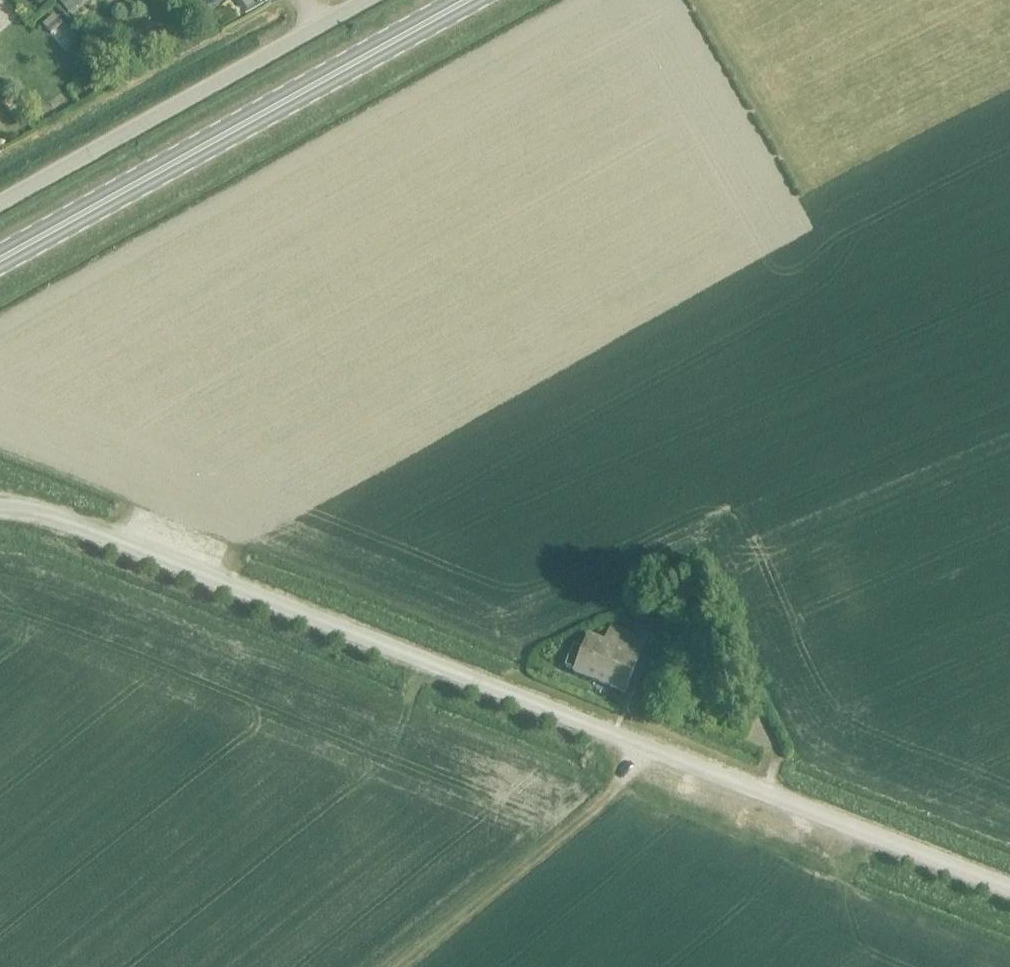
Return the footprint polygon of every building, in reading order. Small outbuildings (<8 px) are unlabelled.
[(58,5),(67,14),(83,0),(64,0),(58,5)] [(52,18),(42,27),(51,37),(61,27),(52,18)] [(648,633),(635,627),(630,639),(609,631),(603,646),(586,639),(581,652),(572,648),(564,670),(624,694),(646,637),(648,633)]
